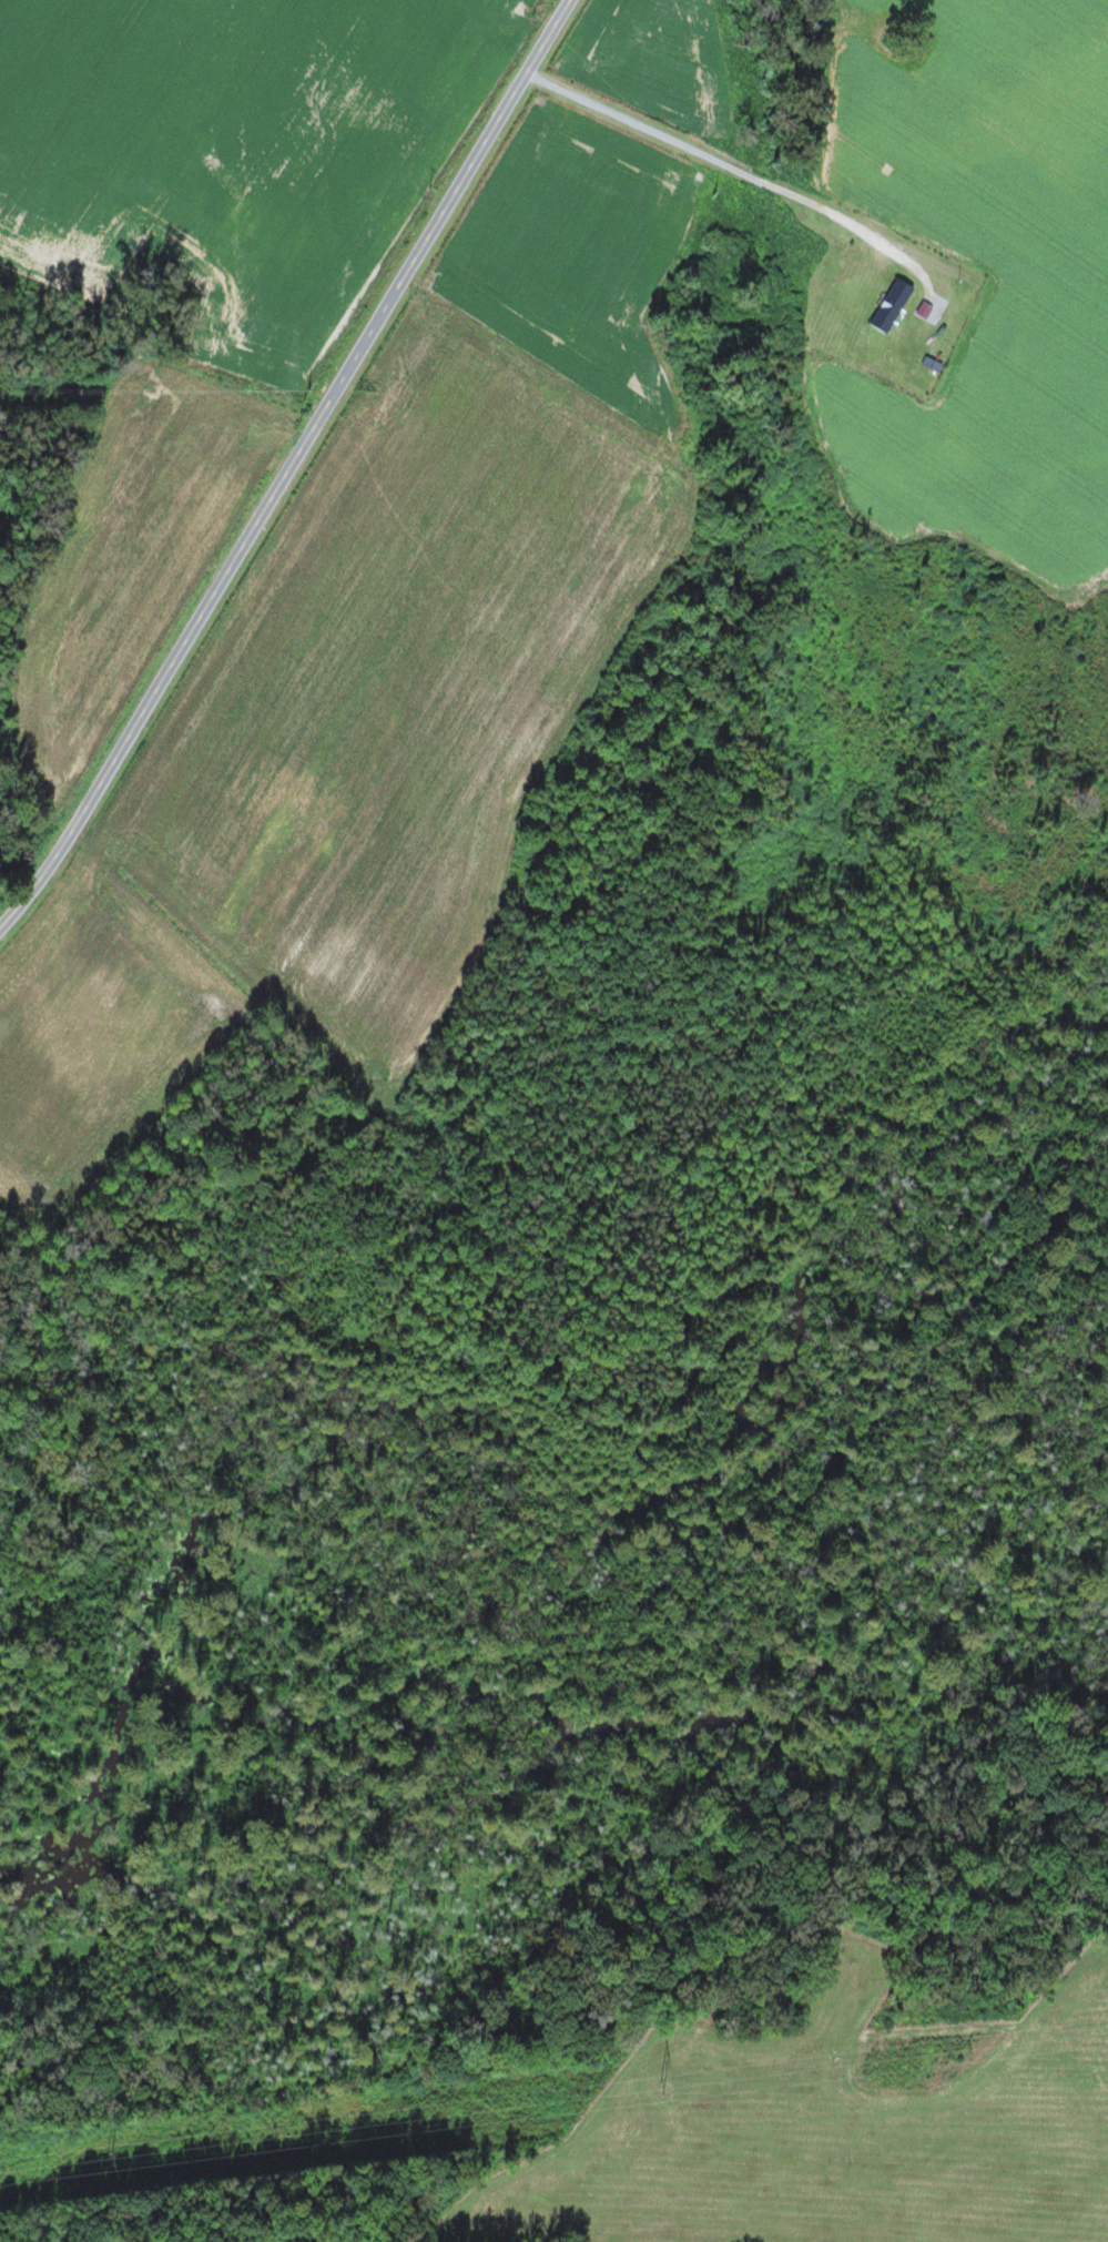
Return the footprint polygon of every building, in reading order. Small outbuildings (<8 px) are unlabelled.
[(871,325),(889,334),(913,286),(896,277),(871,325)]
